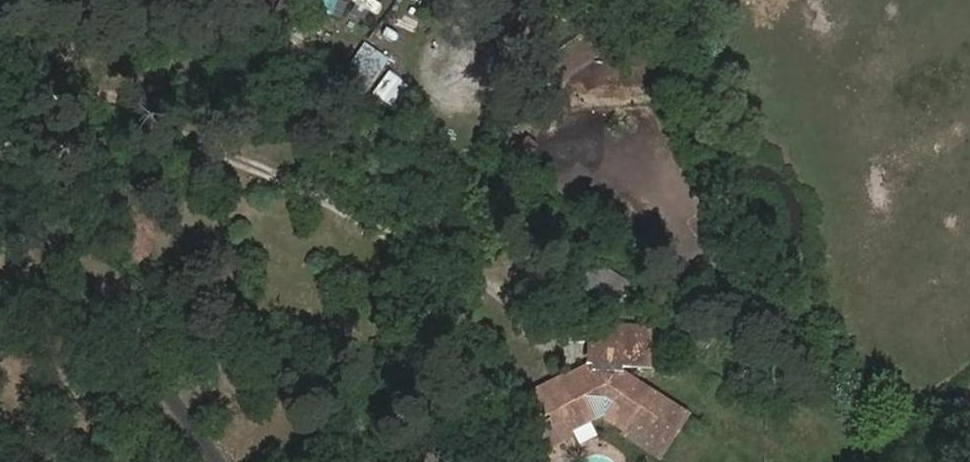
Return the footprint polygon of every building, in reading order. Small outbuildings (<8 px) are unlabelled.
[(331,13),(337,0),(303,0),(331,13)] [(378,4),(372,0),(356,0),(354,4),(372,14),(378,4)] [(364,92),(386,59),(366,46),(344,80),(364,92)] [(383,102),(400,85),(388,72),(370,89),(383,102)] [(596,264),(584,288),(616,303),(628,279),(596,264)] [(562,334),(593,325),(590,315),(560,324),(562,334)] [(608,377),(593,325),(562,334),(572,371),(574,379),(556,389),(552,382),(515,403),(528,427),(518,433),(530,454),(556,440),(552,434),(576,421),(571,401),(602,401),(592,418),(611,430),(610,433),(648,457),(673,418),(608,377)]
